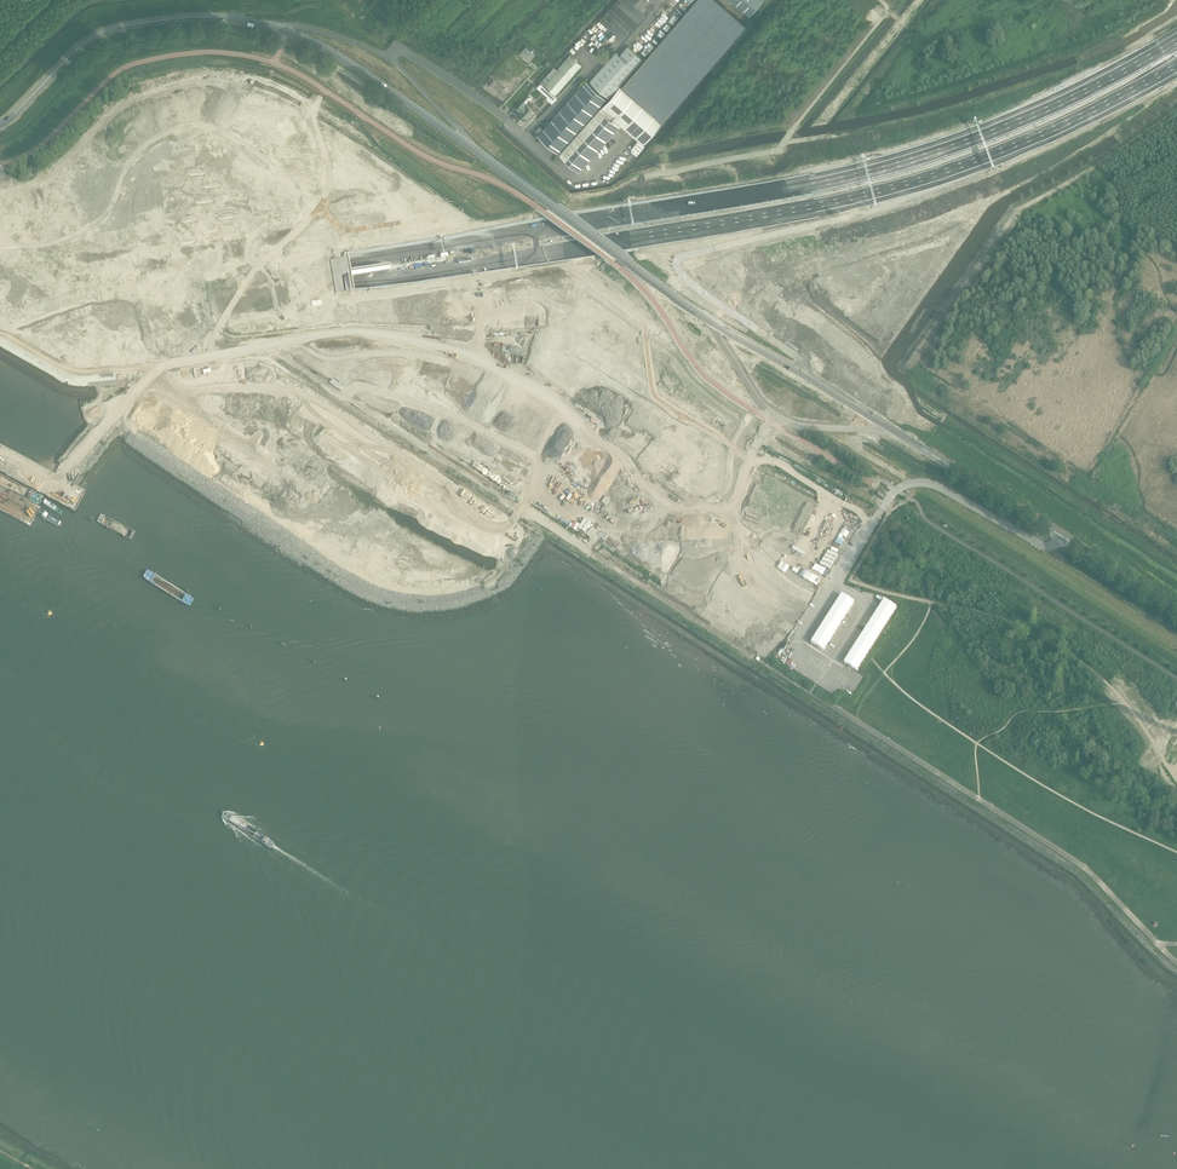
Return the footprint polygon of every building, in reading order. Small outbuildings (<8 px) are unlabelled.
[(559,155),(579,172),(621,125),(638,141),(633,146),(639,151),(644,145),(643,145),(746,25),(718,0),(695,0),(559,155)] [(599,21),(623,42),(647,15),(644,12),(645,12),(647,14),(649,12),(647,9),(648,8),(646,6),(652,0),(618,0),(599,21)] [(763,0),(730,0),(749,17),(763,0)] [(609,98),(642,58),(628,46),(620,56),(616,53),(591,82),(609,98)] [(555,96),(582,65),(570,55),(544,86),(555,96)] [(606,99),(586,81),(537,136),(557,154),(606,99)] [(524,102),(517,109),(520,112),(520,113),(526,118),(533,110),(536,112),(539,109),(531,101),(532,101),(532,100),(532,99),(532,98),(531,98),(531,97),(530,97),(529,97),(528,98),(524,102)] [(52,231),(58,236),(62,229),(56,225),(52,231)] [(345,258),(330,261),(336,294),(350,291),(345,258)] [(93,306),(54,318),(61,319),(61,325),(66,325),(66,326),(69,327),(70,323),(70,325),(71,318),(73,322),(73,317),(96,310),(96,307),(93,306)] [(605,360),(607,356),(597,351),(595,354),(605,360)] [(336,365),(322,357),(320,360),(309,354),(307,358),(332,371),(336,365)] [(591,499),(551,476),(548,482),(588,504),(591,499)]
